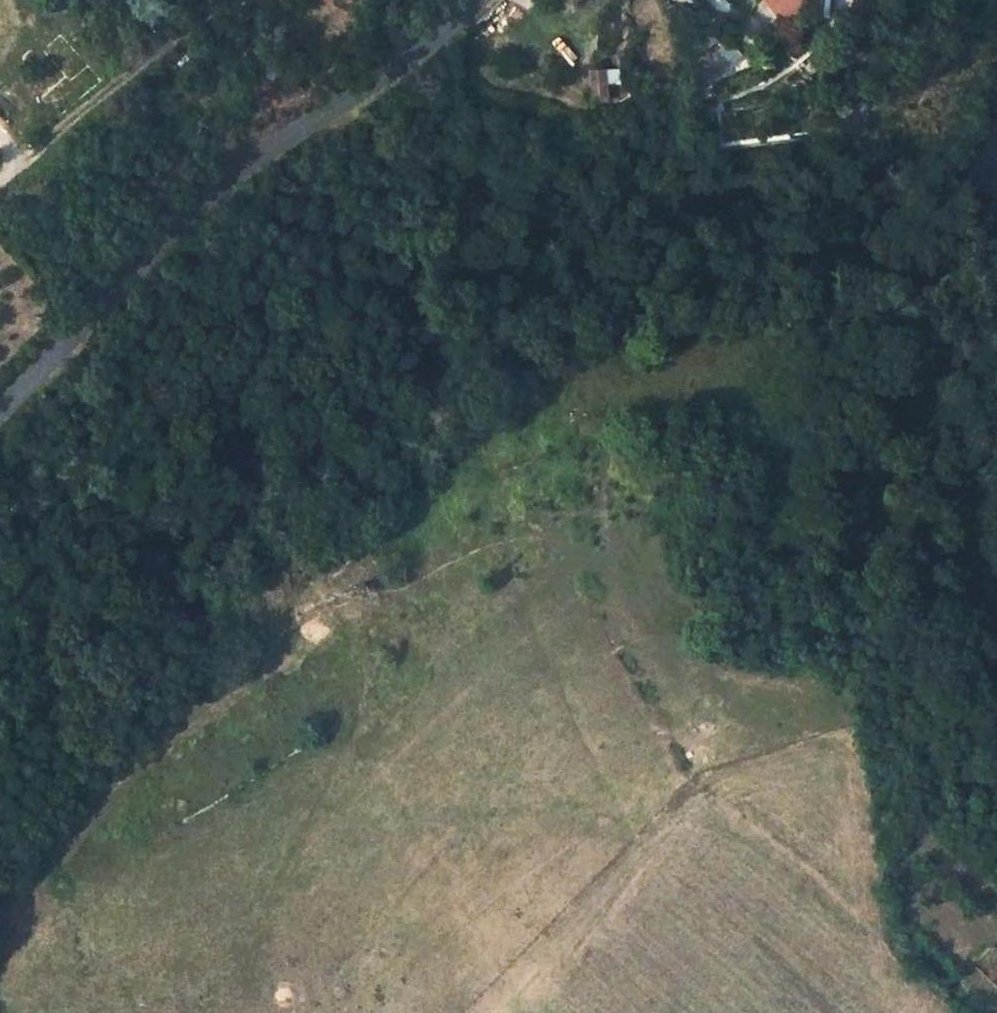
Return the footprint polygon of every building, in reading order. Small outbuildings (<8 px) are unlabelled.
[(775,24),(804,6),(799,0),(757,0),(775,24)] [(596,101),(606,98),(601,81),(591,84),(596,101)]
